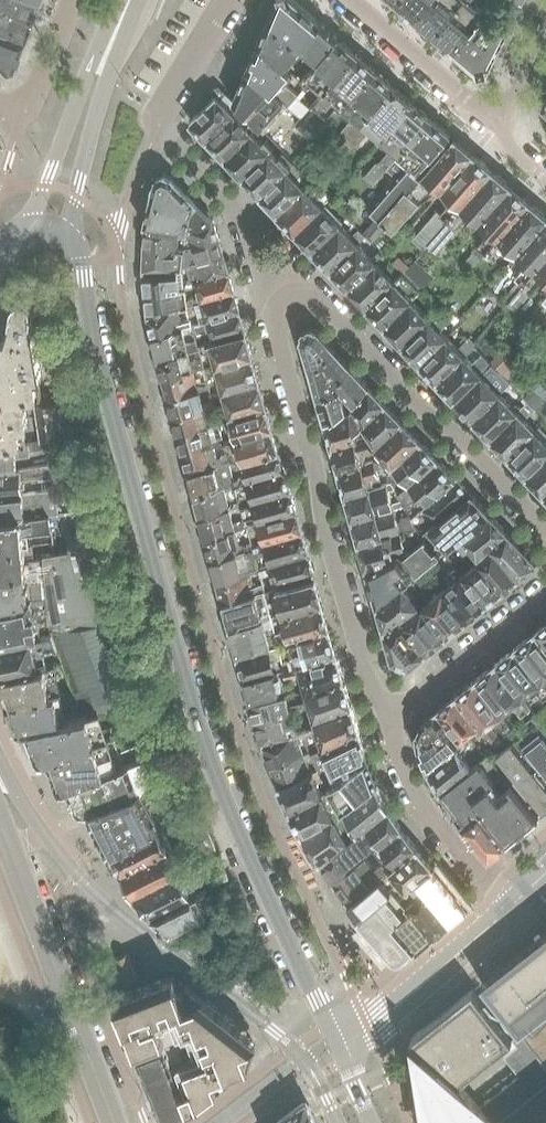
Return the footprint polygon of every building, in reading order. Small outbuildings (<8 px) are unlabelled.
[(23,39),(37,0),(0,0),(0,31),(23,39)] [(293,0),(276,0),(268,18),(319,62),(341,40),(293,0)] [(418,19),(435,0),(401,0),(399,3),(418,19)] [(418,19),(438,36),(468,0),(435,0),(418,19)] [(469,36),(490,11),(488,10),(486,12),(475,3),(478,0),(468,0),(438,36),(456,52),(469,36)] [(469,36),(493,56),(508,26),(506,24),(515,13),(508,8),(499,19),(490,11),(469,36)] [(257,45),(287,70),(298,61),(309,71),(319,62),(268,18),(257,45)] [(4,74),(4,75),(11,73),(23,39),(0,31),(0,70),(4,74)] [(487,70),(493,56),(469,36),(456,52),(479,71),(479,72),(487,70)] [(325,94),(360,56),(341,40),(319,62),(309,71),(305,76),(309,80),(302,87),(304,89),(290,105),(303,117),(312,106),(303,99),(315,85),(325,94)] [(246,70),(275,93),(291,74),(287,70),(257,45),(246,70)] [(325,94),(345,110),(379,73),(360,56),(325,94)] [(233,100),(263,132),(288,106),(274,94),(275,93),(246,70),(233,100)] [(350,139),(397,88),(379,73),(345,110),(352,117),(340,131),(350,139)] [(382,142),(416,105),(397,88),(350,139),(356,144),(368,130),(382,142)] [(209,141),(237,116),(215,95),(190,120),(209,141)] [(323,115),(331,122),(340,112),(333,105),(323,115)] [(368,194),(399,157),(433,119),(416,105),(382,142),(389,148),(357,185),(368,194)] [(331,122),(323,115),(314,107),(295,128),(312,143),(331,122)] [(226,159),(254,134),(237,116),(209,141),(226,159)] [(404,188),(452,135),(433,119),(399,157),(404,161),(364,207),(375,216),(378,219),(404,188)] [(245,178),(273,153),(254,134),(226,159),(245,178)] [(430,181),(443,192),(474,155),(455,139),(409,192),(420,201),(423,198),(420,196),(429,186),(427,184),(430,181)] [(278,159),(273,153),(245,178),(262,197),(290,170),(289,169),(295,164),(284,153),(278,159)] [(422,247),(492,170),(474,155),(443,192),(452,200),(440,213),(436,210),(412,239),(422,247)] [(262,197),(280,215),(307,188),(304,184),(310,179),(295,164),(289,169),(290,170),(262,197)] [(466,212),(479,224),(512,187),(492,170),(422,247),(430,254),(466,212)] [(153,187),(152,194),(169,205),(183,190),(173,179),(173,178),(172,177),(165,174),(165,173),(163,174),(158,176),(156,177),(156,178),(153,185),(152,187),(153,187)] [(297,233),(325,208),(313,196),(320,190),(310,179),(304,184),(307,188),(280,215),(297,233)] [(531,204),(512,187),(479,224),(490,233),(460,268),(466,273),(482,255),(485,259),(489,255),(499,240),(531,204)] [(409,192),(404,188),(378,219),(387,226),(396,233),(422,203),(420,201),(409,192)] [(169,205),(188,216),(197,224),(212,219),(198,206),(183,190),(169,205)] [(183,229),(197,224),(188,216),(169,205),(152,194),(145,223),(183,229)] [(516,255),(545,221),(545,216),(531,204),(499,240),(489,255),(495,260),(507,247),(516,255)] [(315,252),(343,227),(325,208),(297,233),(315,252)] [(375,216),(360,232),(372,243),(387,226),(378,219),(375,216)] [(212,219),(197,224),(183,229),(182,247),(217,237),(212,219)] [(545,258),(545,221),(516,255),(527,264),(516,276),(519,279),(501,299),(506,303),(545,258)] [(144,225),(144,244),(182,247),(183,229),(145,223),(144,225)] [(349,234),(343,227),(315,252),(333,271),(360,245),(357,242),(363,236),(355,228),(349,234)] [(217,237),(182,247),(182,265),(185,265),(222,253),(217,237)] [(182,265),(182,247),(144,244),(143,271),(176,271),(181,271),(182,265)] [(351,290),(378,264),(360,245),(333,271),(351,290)] [(185,265),(189,283),(192,282),(227,271),(222,253),(185,265)] [(545,281),(545,258),(506,303),(511,307),(520,298),(523,301),(543,278),(545,281)] [(368,308),(395,282),(378,264),(351,290),(368,308)] [(188,304),(197,301),(233,292),(227,271),(192,282),(196,296),(187,299),(188,304)] [(142,273),(144,293),(177,287),(176,273),(142,273)] [(404,274),(395,282),(368,308),(386,327),(412,300),(421,292),(404,274)] [(178,291),(177,287),(144,293),(147,317),(176,309),(179,309),(179,307),(187,306),(186,290),(178,291)] [(233,292),(197,301),(203,321),(238,311),(233,292)] [(24,402),(23,399),(37,396),(36,394),(34,380),(40,379),(36,357),(31,328),(30,321),(30,314),(30,307),(29,304),(27,301),(23,300),(20,300),(18,301),(15,303),(13,309),(6,332),(0,353),(0,405),(24,402)] [(403,345),(431,320),(412,300),(386,327),(403,345)] [(147,317),(151,335),(181,327),(191,324),(190,321),(180,323),(176,309),(147,317)] [(206,330),(209,340),(244,331),(238,311),(203,321),(203,322),(193,325),(195,333),(206,330)] [(459,319),(453,313),(448,318),(454,324),(459,319)] [(421,364),(447,338),(431,320),(403,345),(421,364)] [(49,323),(40,324),(49,377),(58,376),(49,323)] [(185,342),(181,327),(151,335),(157,360),(187,351),(196,349),(194,339),(185,342)] [(309,328),(304,331),(303,330),(302,331),(303,332),(302,338),(301,338),(301,339),(302,339),(309,367),(317,365),(316,362),(321,358),(332,347),(324,339),(321,335),(318,331),(317,330),(316,330),(311,328),(311,327),(309,327),(309,328)] [(244,331),(209,340),(209,342),(208,342),(215,367),(251,357),(244,331)] [(421,364),(439,383),(465,357),(473,349),(465,342),(458,349),(447,338),(421,364)] [(332,347),(321,358),(330,370),(334,383),(352,368),(332,347)] [(519,367),(502,349),(491,360),(509,377),(519,367)] [(157,361),(162,380),(193,370),(203,368),(200,358),(190,361),(188,352),(157,361)] [(215,367),(222,391),(258,381),(251,357),(215,367)] [(472,364),(465,357),(439,383),(455,400),(482,375),(490,368),(479,357),(472,364)] [(337,391),(334,383),(330,370),(321,358),(316,362),(317,365),(309,367),(317,394),(337,391)] [(524,392),(535,380),(521,367),(510,379),(524,392)] [(334,383),(339,390),(352,404),(368,385),(352,368),(334,383)] [(167,399),(198,391),(193,370),(162,380),(167,399)] [(473,419),(500,393),(482,375),(455,400),(473,419)] [(222,391),(229,417),(265,405),(258,381),(222,391)] [(345,410),(339,390),(334,383),(337,391),(317,394),(325,420),(345,410)] [(360,425),(362,428),(386,404),(368,385),(352,404),(350,406),(364,422),(360,425)] [(517,412),(491,438),(509,457),(535,431),(524,419),(535,409),(539,413),(545,407),(545,401),(532,387),(523,396),(528,402),(517,412)] [(167,399),(171,416),(202,407),(198,391),(167,399)] [(491,438),(517,412),(500,393),(473,419),(491,438)] [(0,405),(0,447),(21,444),(72,435),(65,395),(24,402),(0,405)] [(373,447),(375,449),(403,422),(386,404),(362,428),(374,446),(373,447)] [(272,428),(265,405),(229,417),(218,419),(220,427),(231,424),(235,438),(272,428)] [(177,437),(208,428),(204,414),(209,413),(207,406),(202,407),(171,416),(177,437)] [(325,420),(332,446),(353,440),(353,439),(355,439),(355,429),(359,427),(349,408),(345,410),(325,420)] [(375,449),(391,465),(401,456),(403,458),(421,441),(403,422),(375,449)] [(177,437),(182,455),(213,446),(224,443),(222,437),(211,440),(208,428),(177,437)] [(237,446),(241,460),(278,450),(272,428),(235,438),(224,441),(226,449),(237,446)] [(545,456),(545,442),(535,431),(509,457),(526,475),(545,456)] [(332,446),(339,471),(361,465),(358,456),(365,454),(365,452),(372,450),(367,436),(353,440),(332,446)] [(409,487),(438,460),(421,441),(403,458),(401,456),(391,465),(389,467),(409,487)] [(16,471),(14,457),(30,455),(29,450),(40,449),(40,443),(21,445),(21,444),(0,447),(0,473),(16,471)] [(216,458),(213,446),(182,455),(187,474),(229,462),(227,455),(216,458)] [(278,450),(241,460),(246,481),(284,470),(278,450)] [(545,493),(545,456),(526,475),(544,494),(545,493)] [(339,471),(346,495),(368,489),(366,482),(371,481),(370,478),(380,475),(376,460),(361,465),(339,471)] [(420,507),(422,510),(456,478),(438,460),(409,487),(425,502),(420,507)] [(21,492),(20,480),(38,477),(38,479),(56,477),(56,474),(63,473),(62,463),(22,467),(22,471),(16,471),(0,473),(0,495),(21,492)] [(187,475),(193,496),(224,488),(235,484),(229,463),(187,475)] [(243,505),(252,502),(290,491),(284,470),(246,481),(237,483),(243,505)] [(456,478),(422,510),(433,523),(431,525),(433,527),(472,495),(456,478)] [(346,495),(353,520),(395,507),(388,484),(368,489),(346,495)] [(417,495),(408,486),(399,495),(405,506),(417,495)] [(21,492),(0,495),(0,520),(23,517),(48,513),(57,512),(56,497),(88,495),(88,487),(21,492)] [(230,510),(224,488),(193,496),(199,518),(230,510)] [(295,511),(290,491),(252,502),(256,516),(245,519),(247,525),(258,522),(295,511)] [(422,576),(443,556),(442,555),(456,543),(491,515),(472,495),(433,527),(430,530),(440,542),(430,550),(424,543),(406,558),(422,576)] [(92,501),(67,503),(67,512),(93,510),(92,501)] [(395,507),(353,520),(360,545),(402,532),(395,507)] [(204,540),(235,530),(230,510),(199,518),(204,540)] [(258,522),(264,543),(301,532),(295,511),(258,522)] [(23,548),(21,532),(51,529),(48,513),(23,517),(0,520),(0,551),(23,548)] [(411,513),(398,517),(402,530),(415,526),(411,513)] [(489,546),(491,548),(507,532),(491,515),(456,543),(466,555),(471,550),(476,557),(489,546)] [(417,526),(408,530),(413,542),(422,537),(417,526)] [(241,550),(235,530),(204,540),(210,561),(245,551),(245,549),(241,550)] [(266,552),(270,564),(307,553),(301,532),(264,543),(251,546),(254,555),(266,552)] [(360,545),(367,571),(400,554),(398,551),(406,549),(402,532),(360,545)] [(491,548),(483,554),(486,557),(491,552),(501,563),(520,546),(507,532),(491,548)] [(32,586),(33,600),(44,599),(46,621),(49,620),(52,633),(48,634),(49,635),(54,649),(58,648),(61,663),(59,663),(68,688),(70,692),(71,692),(72,696),(82,694),(87,715),(87,716),(100,712),(137,701),(115,620),(109,601),(102,578),(92,534),(68,540),(70,548),(42,554),(42,556),(40,557),(43,585),(32,586)] [(520,546),(501,563),(514,579),(536,562),(520,546)] [(14,584),(14,587),(32,586),(43,585),(40,557),(24,558),(23,548),(0,551),(0,585),(14,584)] [(251,573),(245,551),(210,561),(216,583),(251,573)] [(483,554),(473,562),(499,592),(514,579),(501,563),(491,552),(486,557),(483,554)] [(307,553),(270,564),(258,567),(261,577),(272,574),(276,586),(314,575),(311,566),(307,553)] [(367,571),(377,604),(403,584),(408,580),(402,574),(412,569),(400,554),(367,571)] [(457,567),(454,569),(483,604),(499,592),(473,562),(461,572),(457,567)] [(452,579),(443,587),(444,588),(441,591),(464,620),(483,604),(454,569),(448,574),(452,579)] [(216,583),(222,604),(257,593),(251,573),(216,583)] [(315,578),(277,589),(283,612),(322,601),(315,578)] [(33,600),(32,586),(14,587),(14,584),(0,585),(0,605),(29,600),(33,600)] [(418,603),(416,600),(403,584),(377,604),(383,627),(403,614),(418,603)] [(443,587),(427,600),(429,603),(420,609),(443,636),(464,620),(441,591),(444,588),(443,587)] [(263,615),(257,593),(222,604),(228,625),(263,615)] [(422,596),(416,600),(418,603),(403,614),(407,619),(401,623),(423,653),(443,636),(420,609),(429,603),(427,600),(426,601),(422,596)] [(49,635),(48,634),(42,635),(39,622),(46,621),(44,599),(33,600),(29,600),(0,605),(0,645),(49,635)] [(277,640),(290,637),(329,626),(324,610),(322,601),(283,612),(287,629),(275,633),(277,640)] [(409,664),(423,653),(401,623),(407,619),(403,614),(383,627),(392,658),(409,664)] [(228,626),(237,658),(271,647),(262,617),(228,626)] [(535,631),(545,644),(545,622),(535,631)] [(336,652),(329,626),(290,637),(296,662),(336,652)] [(515,647),(541,681),(545,677),(545,644),(535,631),(515,647)] [(47,664),(44,651),(54,649),(49,635),(0,645),(0,676),(47,664)] [(496,662),(523,696),(534,686),(543,698),(545,696),(545,687),(541,681),(515,647),(496,662)] [(237,659),(243,680),(276,669),(269,649),(237,659)] [(300,675),(304,687),(343,677),(336,652),(296,662),(285,665),(288,678),(300,675)] [(496,662),(476,678),(503,712),(515,702),(525,713),(532,707),(523,696),(496,662)] [(59,663),(48,666),(47,664),(0,676),(0,685),(7,704),(68,688),(59,663)] [(249,701),(282,690),(276,669),(243,680),(249,701)] [(349,699),(343,677),(304,687),(305,691),(289,695),(292,707),(308,702),(312,715),(350,703),(349,699)] [(514,726),(503,712),(476,678),(455,694),(490,739),(497,734),(488,723),(497,717),(508,731),(514,726)] [(18,731),(27,729),(87,716),(87,715),(66,720),(61,694),(70,692),(68,688),(7,704),(18,731)] [(255,720),(287,712),(285,708),(289,708),(286,690),(282,690),(249,702),(255,720)] [(455,694),(435,710),(450,731),(458,741),(467,734),(478,727),(489,740),(490,739),(455,694)] [(316,730),(321,748),(358,729),(350,703),(312,715),(313,718),(299,722),(302,734),(316,730)] [(545,719),(545,705),(538,712),(544,720),(545,719)] [(417,734),(418,743),(434,731),(440,738),(450,731),(435,710),(423,720),(417,734)] [(545,736),(545,722),(536,711),(532,715),(536,721),(534,722),(545,736)] [(45,758),(48,757),(95,741),(114,736),(125,732),(122,723),(105,728),(100,712),(87,716),(27,729),(34,745),(29,746),(32,753),(35,754),(37,753),(37,754),(45,758)] [(294,735),(287,712),(255,720),(262,744),(294,735)] [(534,722),(514,738),(545,775),(545,736),(534,722)] [(329,784),(330,785),(367,755),(358,729),(321,748),(311,753),(325,785),(329,784)] [(419,746),(428,769),(455,748),(461,744),(458,741),(450,731),(440,738),(434,731),(418,743),(419,746)] [(455,748),(428,769),(439,789),(469,766),(461,755),(475,744),(467,734),(458,741),(461,744),(455,748)] [(270,765),(303,752),(296,735),(262,745),(270,765)] [(67,785),(69,785),(143,756),(137,742),(118,749),(114,736),(95,741),(48,757),(54,773),(50,774),(51,778),(52,779),(55,782),(58,781),(58,782),(67,786),(67,785)] [(542,813),(545,809),(545,781),(512,739),(494,754),(542,813)] [(278,786),(310,772),(303,752),(270,765),(278,786)] [(459,810),(474,798),(466,787),(479,775),(481,773),(494,762),(486,753),(469,766),(439,789),(440,791),(442,790),(459,810)] [(343,807),(377,782),(373,772),(367,755),(330,785),(343,807)] [(96,822),(146,797),(142,788),(149,777),(143,756),(69,785),(76,805),(87,810),(87,809),(89,808),(96,822)] [(481,773),(479,775),(466,787),(474,798),(491,818),(509,840),(538,815),(494,762),(481,773)] [(289,810),(323,794),(312,771),(310,772),(278,786),(289,810)] [(356,831),(364,825),(388,807),(377,782),(343,807),(356,831)] [(105,838),(110,849),(157,825),(168,820),(154,793),(146,797),(96,822),(104,838),(105,838)] [(289,811),(301,833),(343,810),(335,797),(327,801),(323,794),(289,811)] [(461,823),(460,823),(470,836),(491,818),(474,798),(459,810),(465,818),(460,822),(461,823)] [(356,842),(369,831),(379,843),(400,826),(396,820),(388,807),(364,825),(352,836),(353,837),(356,842)] [(355,832),(343,810),(301,833),(319,863),(346,841),(355,832)] [(180,841),(188,838),(180,817),(172,820),(180,841)] [(470,836),(488,857),(509,840),(491,818),(470,836)] [(110,849),(122,872),(168,848),(167,845),(157,825),(110,849)] [(380,875),(394,863),(416,847),(400,826),(379,843),(388,856),(374,867),(380,875)] [(327,875),(332,881),(365,853),(363,852),(356,842),(353,837),(320,864),(324,871),(323,872),(326,876),(327,875)] [(428,861),(416,847),(394,863),(380,875),(388,884),(390,882),(398,876),(404,883),(428,861)] [(179,870),(168,848),(122,872),(133,894),(179,870)] [(365,853),(332,881),(348,903),(380,875),(374,867),(365,853)] [(434,864),(417,878),(453,920),(468,906),(466,904),(434,864)] [(133,894),(152,915),(196,894),(183,868),(179,870),(133,894)] [(357,916),(383,894),(391,887),(388,884),(380,875),(348,903),(357,916)] [(433,937),(453,920),(417,878),(415,880),(422,888),(404,903),(433,937)] [(171,931),(172,930),(202,914),(205,912),(196,894),(152,915),(171,931)] [(402,916),(383,894),(357,916),(353,919),(390,964),(399,965),(416,951),(393,924),(402,916)] [(409,911),(402,916),(393,924),(416,951),(433,937),(404,903),(404,904),(409,911)] [(545,1064),(545,931),(479,983),(529,1044),(545,1064)] [(191,1107),(194,1104),(200,1102),(200,1100),(231,1078),(228,1071),(251,1063),(249,1059),(237,1027),(238,1025),(203,997),(186,983),(178,986),(174,975),(115,998),(136,1052),(137,1052),(141,1063),(148,1079),(147,1080),(154,1098),(155,1098),(161,1115),(164,1122),(169,1122),(191,1107)] [(460,1080),(511,1038),(473,988),(412,1037),(410,1038),(429,1055),(418,1057),(423,1080),(424,1080),(424,1079),(430,1075),(447,1096),(449,1095),(446,1091),(460,1080)] [(495,1122),(545,1122),(545,1083),(495,1122)] [(281,1118),(275,1122),(316,1122),(308,1104),(307,1104),(302,1103),(301,1102),(281,1118)]
